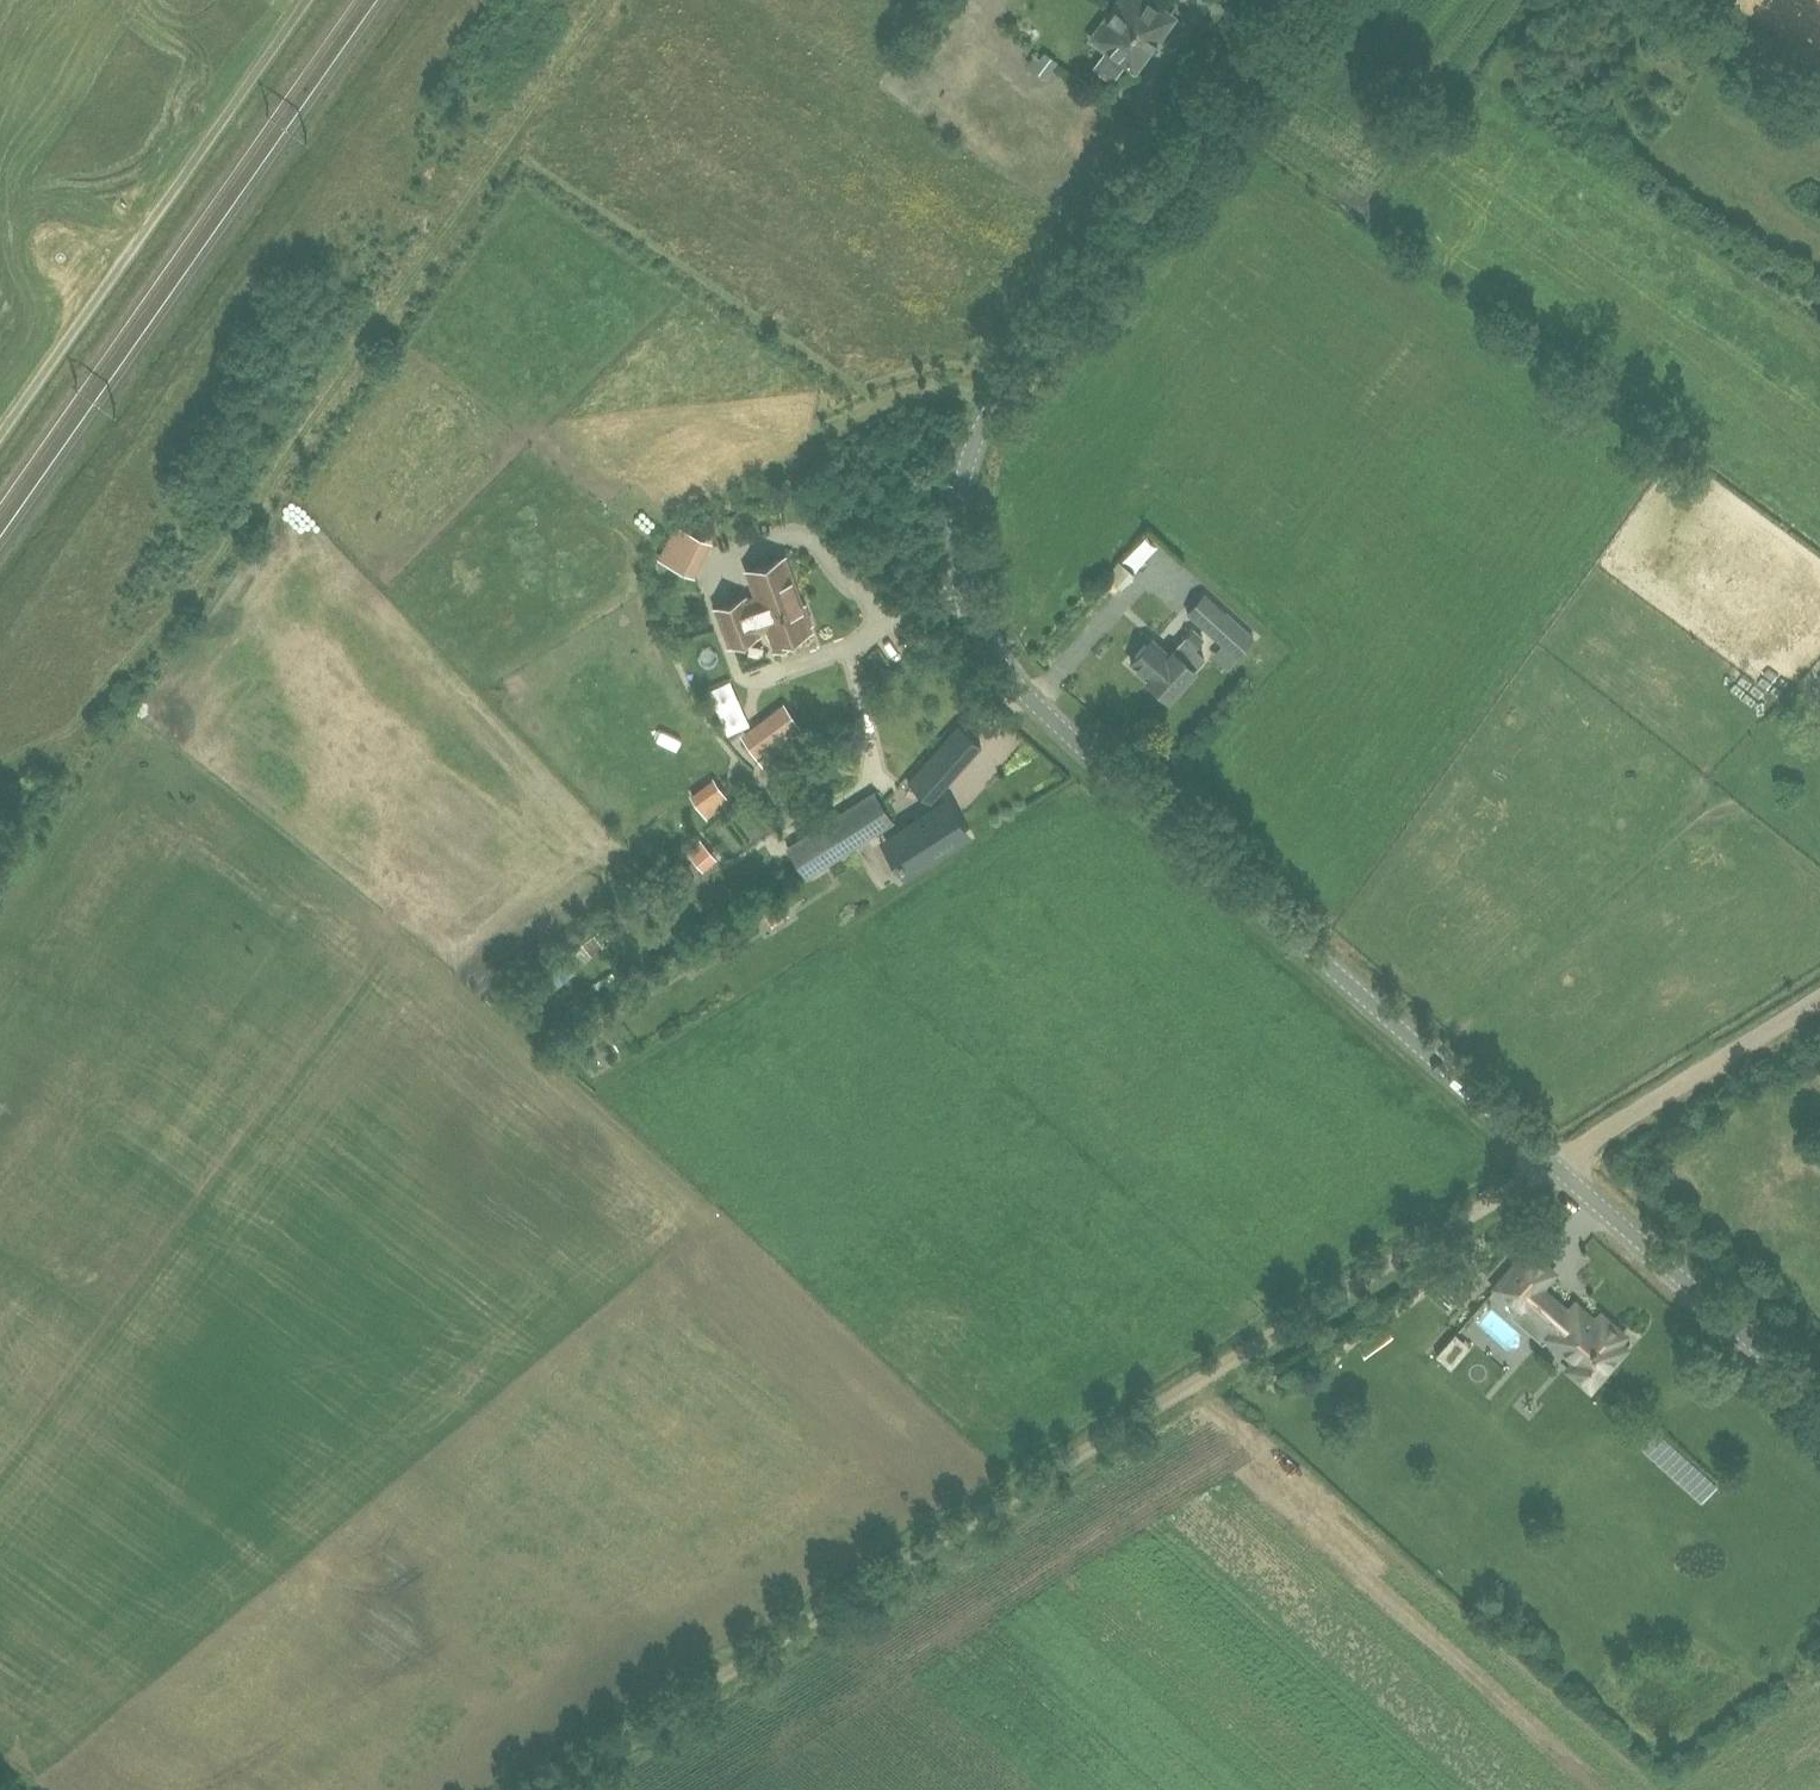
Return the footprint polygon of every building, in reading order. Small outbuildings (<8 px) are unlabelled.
[(1150,0),(1120,0),(1092,37),(1108,49),(1109,48),(1136,68),(1151,48),(1147,45),(1155,35),(1156,36),(1172,14),(1158,4),(1157,5),(1150,0)] [(802,604),(785,556),(748,570),(756,594),(746,598),(746,597),(717,607),(729,642),(758,632),(757,629),(768,625),(775,646),(791,640),(790,635),(811,627),(809,623),(812,622),(805,603),(802,604)] [(1256,638),(1205,592),(1186,612),(1221,644),(1212,655),(1228,669),(1256,638)] [(1204,656),(1194,647),(1203,636),(1193,627),(1169,653),(1152,637),(1131,660),(1149,676),(1147,678),(1169,697),(1195,667),(1204,656)] [(952,777),(981,744),(958,723),(929,757),(918,769),(908,780),(931,801),(941,789),(952,777)] [(788,847),(807,876),(893,821),(874,792),(788,847)] [(907,874),(968,836),(946,801),(886,839),(907,874)] [(702,866),(714,856),(706,848),(695,858),(702,866)] [(555,988),(571,975),(562,964),(546,976),(555,988)] [(1564,1308),(1540,1287),(1553,1272),(1528,1250),(1496,1287),(1521,1309),(1528,1301),(1556,1326),(1547,1336),(1565,1352),(1568,1349),(1578,1357),(1568,1368),(1591,1387),(1626,1348),(1619,1342),(1625,1335),(1610,1322),(1604,1328),(1576,1303),(1568,1312),(1564,1308)]
